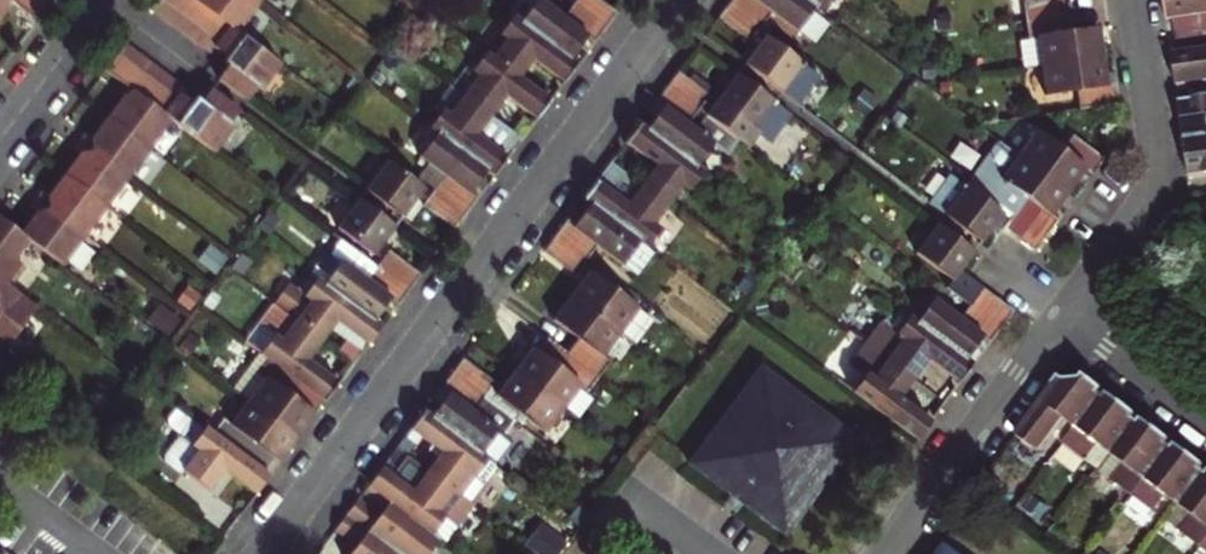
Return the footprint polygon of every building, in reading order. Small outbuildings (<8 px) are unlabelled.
[(22,7),(27,0),(0,0),(0,14),(5,8),(12,14),(19,4),(22,7)] [(22,7),(37,17),(49,0),(27,0),(22,7)] [(165,20),(180,0),(157,0),(150,9),(165,20)] [(199,0),(180,0),(165,20),(180,31),(202,2),(199,0)] [(259,0),(199,0),(202,2),(180,31),(194,42),(215,13),(230,24),(240,32),(262,2),(259,0)] [(605,28),(573,4),(562,19),(537,0),(520,23),(569,60),(578,48),(586,38),(594,43),(605,28)] [(573,4),(605,28),(616,13),(599,0),(576,0),(573,4)] [(730,3),(769,32),(780,18),(805,36),(822,13),(805,0),(733,0),(730,3)] [(822,13),(832,0),(805,0),(822,13)] [(1026,19),(1066,14),(1064,0),(1024,0),(1026,19)] [(1168,15),(1200,11),(1203,31),(1205,30),(1205,0),(1166,0),(1168,15)] [(758,46),(769,32),(730,3),(719,18),(758,46)] [(213,48),(230,24),(215,13),(194,42),(210,53),(213,48)] [(1043,65),(1104,56),(1100,30),(1068,34),(1066,14),(1026,19),(1029,39),(1039,38),(1043,65)] [(534,58),(565,81),(576,66),(569,60),(520,23),(512,18),(501,34),(508,39),(493,59),(519,78),(534,58)] [(230,24),(213,48),(226,57),(223,62),(228,66),(218,78),(246,99),(255,87),(260,90),(281,63),(240,32),(230,24)] [(1178,83),(1179,83),(1205,79),(1205,30),(1203,31),(1205,48),(1173,52),(1178,83)] [(586,38),(578,48),(586,53),(594,43),(586,38)] [(773,43),(752,70),(790,98),(799,105),(820,79),(773,43)] [(125,44),(105,69),(120,80),(138,54),(125,44)] [(505,97),(536,119),(550,101),(519,78),(493,59),(485,53),(471,72),(479,78),(465,97),(491,116),(505,97)] [(108,118),(150,151),(173,121),(164,114),(148,102),(134,92),(154,65),(138,54),(120,80),(121,82),(113,94),(121,100),(108,118)] [(1105,70),(1104,56),(1043,65),(1048,94),(1076,91),(1078,109),(1119,103),(1114,69),(1105,70)] [(168,76),(154,65),(134,92),(148,102),(168,76)] [(792,116),(737,75),(711,109),(704,103),(710,96),(678,72),(667,87),(697,110),(705,116),(738,141),(748,148),(759,133),(771,143),(792,116)] [(164,114),(179,94),(183,87),(168,76),(148,102),(164,114)] [(1205,136),(1205,79),(1179,83),(1182,103),(1181,103),(1186,139),(1205,136)] [(653,117),(643,130),(694,168),(712,143),(694,130),(687,124),(697,110),(667,87),(647,113),(653,117)] [(238,110),(211,89),(200,102),(195,99),(192,103),(179,94),(164,114),(173,121),(214,151),(233,126),(228,123),(238,110)] [(500,154),(515,133),(491,116),(465,97),(450,117),(442,111),(429,129),(434,133),(485,171),(493,177),(506,159),(500,154)] [(705,116),(694,130),(712,143),(727,155),(738,141),(705,116)] [(83,133),(78,141),(129,180),(150,151),(108,118),(92,140),(83,133)] [(638,126),(625,142),(655,164),(640,184),(664,203),(680,182),(688,188),(700,172),(694,168),(643,130),(638,126)] [(485,171),(434,133),(407,170),(434,190),(465,214),(474,203),(466,196),(485,171)] [(1038,133),(1020,157),(1068,194),(1078,181),(1086,171),(1093,176),(1105,160),(1074,136),(1062,151),(1038,133)] [(1186,139),(1191,175),(1205,173),(1205,136),(1186,139)] [(1052,217),(1068,194),(1020,157),(997,140),(967,181),(1014,216),(1026,200),(1042,211),(1020,242),(1035,253),(1059,222),(1052,217)] [(64,177),(107,209),(129,180),(78,141),(70,151),(78,158),(64,177)] [(363,188),(400,216),(420,188),(384,161),(363,188)] [(636,239),(644,244),(657,227),(650,222),(664,203),(640,184),(610,163),(583,199),(588,203),(636,239)] [(952,170),(928,202),(981,241),(988,231),(998,237),(1004,229),(1020,242),(1042,211),(1026,200),(1014,216),(967,181),(952,170)] [(1086,171),(1078,181),(1086,186),(1093,176),(1086,171)] [(39,193),(33,200),(85,238),(107,209),(64,177),(47,199),(39,193)] [(455,227),(465,214),(434,190),(423,204),(455,227)] [(392,225),(355,198),(336,223),(373,252),(392,225)] [(85,238),(33,200),(27,209),(35,215),(20,235),(28,241),(63,267),(85,238)] [(554,237),(585,260),(596,246),(619,263),(636,239),(588,203),(580,214),(574,210),(554,237)] [(1059,207),(1052,217),(1059,222),(1066,212),(1059,207)] [(9,287),(26,265),(16,258),(28,241),(20,235),(0,220),(0,280),(9,287)] [(961,269),(973,252),(937,225),(915,254),(951,282),(946,289),(968,305),(983,285),(961,269)] [(554,237),(543,252),(574,275),(585,260),(554,237)] [(382,310),(389,315),(408,290),(375,266),(351,248),(340,240),(330,253),(320,258),(307,275),(314,281),(322,286),(372,323),(382,310)] [(408,290),(419,275),(386,251),(375,266),(408,290)] [(586,274),(569,296),(605,322),(621,300),(586,274)] [(34,305),(9,287),(0,280),(0,340),(5,344),(34,305)] [(361,343),(366,346),(379,329),(372,323),(322,286),(314,281),(304,295),(296,290),(280,312),(320,342),(329,330),(334,323),(361,343)] [(968,305),(958,319),(973,330),(998,297),(983,285),(968,305)] [(571,356),(605,381),(613,369),(585,348),(605,322),(569,296),(550,322),(579,344),(571,356)] [(931,298),(913,322),(966,361),(981,341),(988,345),(1015,309),(998,297),(973,330),(958,319),(931,298)] [(305,362),(320,342),(280,312),(272,306),(259,323),(275,334),(259,354),(323,403),(337,385),(305,362)] [(864,342),(914,379),(930,358),(961,381),(973,366),(966,361),(913,322),(899,311),(879,321),(864,342)] [(259,323),(244,343),(259,354),(275,334),(259,323)] [(361,343),(334,323),(329,330),(344,342),(345,341),(356,349),(361,343)] [(344,342),(335,354),(351,366),(361,353),(356,349),(345,341),(344,342)] [(531,348),(513,372),(548,398),(566,374),(574,380),(585,366),(571,356),(551,341),(541,355),(531,348)] [(981,341),(974,350),(981,355),(988,345),(981,341)] [(863,371),(850,389),(918,440),(931,422),(900,398),(914,379),(864,342),(850,360),(863,371)] [(295,441),(323,403),(259,354),(231,393),(245,404),(295,441)] [(463,359),(452,373),(482,396),(501,410),(505,404),(530,422),(548,398),(513,372),(494,396),(486,390),(493,382),(463,359)] [(857,439),(760,367),(687,461),(783,534),(857,439)] [(438,402),(429,415),(488,459),(506,434),(496,427),(505,413),(501,410),(482,396),(452,373),(433,398),(438,402)] [(1186,458),(1188,453),(1184,450),(1158,431),(1153,427),(1149,431),(1121,410),(1123,405),(1115,399),(1107,392),(1104,396),(1089,386),(1092,381),(1085,376),(1081,382),(1067,381),(1061,377),(1056,384),(1025,425),(1023,428),(1027,431),(1016,446),(1033,459),(1065,418),(1080,429),(1065,447),(1082,460),(1096,442),(1126,464),(1112,482),(1147,509),(1161,489),(1191,512),(1178,530),(1205,551),(1205,473),(1186,458)] [(295,441),(245,404),(228,426),(220,420),(209,435),(262,475),(272,462),(276,465),(295,441)] [(427,470),(471,503),(486,483),(475,475),(488,459),(429,415),(423,411),(411,428),(442,451),(427,470)] [(209,435),(179,413),(168,427),(183,438),(163,464),(179,476),(182,472),(207,491),(222,471),(254,495),(267,478),(262,475),(209,435)] [(388,500),(431,532),(444,514),(457,523),(471,503),(427,470),(396,447),(386,461),(396,468),(391,475),(381,467),(368,485),(388,500)] [(346,514),(399,553),(432,553),(430,549),(439,538),(431,532),(388,500),(368,485),(363,491),(383,507),(378,514),(357,499),(346,514)] [(346,514),(335,528),(356,544),(348,553),(399,553),(346,514)] [(539,553),(561,553),(568,545),(543,527),(528,546),(539,553)]
